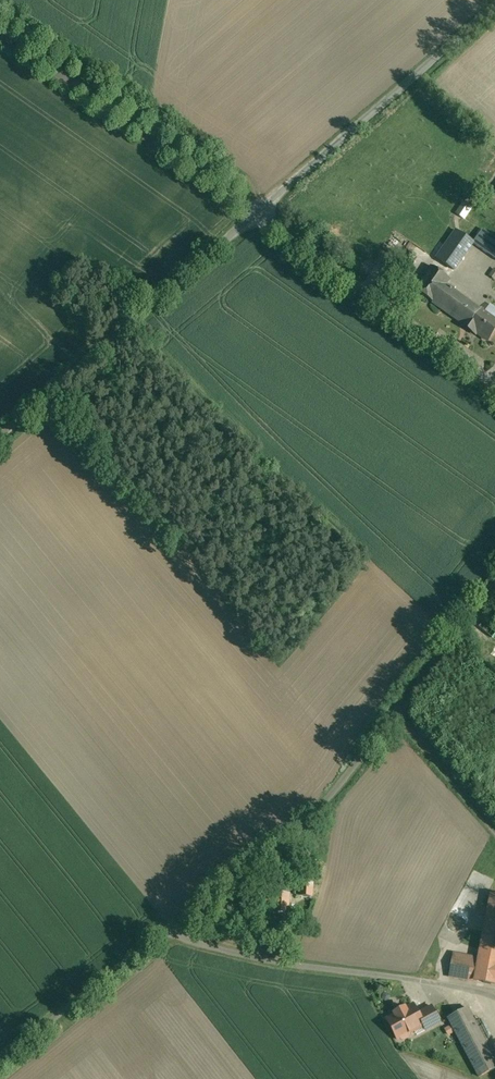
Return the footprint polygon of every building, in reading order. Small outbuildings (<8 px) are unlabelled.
[(456,230),(437,258),(454,270),(473,243),(474,243),(473,242),(456,230)] [(482,230),(473,242),(474,243),(473,243),(494,259),(494,239),(482,230)] [(451,279),(431,266),(415,289),(434,303),(447,285),(451,279)] [(447,285),(434,303),(488,341),(494,331),(494,319),(447,285)] [(313,897),(314,879),(300,878),(299,896),(313,897)] [(289,913),(290,894),(265,893),(265,912),(289,913)] [(492,894),(480,959),(494,962),(494,895),(492,894)] [(454,954),(450,976),(494,984),(494,962),(480,959),(454,954)] [(414,1005),(388,1019),(398,1039),(400,1038),(404,1040),(410,1036),(411,1033),(424,1025),(423,1023),(424,1022),(419,1013),(414,1005)] [(432,1006),(419,1013),(424,1022),(423,1023),(424,1025),(427,1030),(441,1022),(432,1006)] [(468,1008),(449,1018),(480,1077),(494,1068),(494,1058),(468,1008)]
